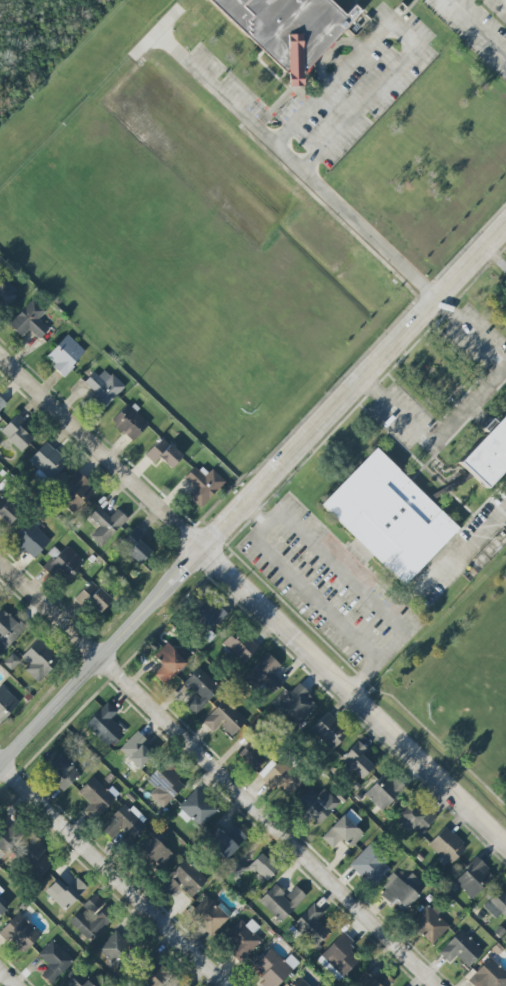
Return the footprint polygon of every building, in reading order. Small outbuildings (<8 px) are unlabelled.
[(330,0),(209,0),(288,75),(289,87),(303,86),(303,74),(345,30),(350,30),(356,35),(371,20),(355,5),(346,15),(330,0)] [(15,296),(0,282),(0,313),(15,296)] [(39,319),(45,312),(32,300),(8,325),(21,337),(29,329),(39,339),(49,329),(39,319)] [(86,352),(67,335),(45,358),(64,376),(86,352)] [(124,387),(102,366),(85,384),(93,391),(86,398),(101,412),(124,387)] [(133,442),(149,423),(127,404),(111,422),(133,442)] [(20,451),(32,439),(20,428),(26,422),(18,413),(0,432),(20,451)] [(475,465),(505,434),(505,488),(502,492),(475,465)] [(154,463),(159,458),(171,469),(182,456),(162,437),(145,455),(154,463)] [(29,460),(50,481),(68,462),(46,442),(29,460)] [(459,528),(375,448),(320,505),(404,585),(459,528)] [(225,482),(212,469),(204,478),(194,468),(184,478),(195,488),(187,496),(200,508),(225,482)] [(96,492),(78,473),(56,493),(74,512),(96,492)] [(9,526),(19,514),(0,497),(0,518),(9,526)] [(90,537),(101,547),(128,519),(117,509),(110,517),(99,506),(89,517),(100,527),(90,537)] [(34,559),(50,540),(29,521),(12,539),(34,559)] [(140,541),(145,535),(137,527),(119,545),(140,565),(152,552),(140,541)] [(84,562),(66,545),(44,569),(53,578),(58,573),(67,581),(84,562)] [(76,596),(97,615),(111,599),(91,580),(76,596)] [(2,608),(0,611),(0,651),(2,653),(25,629),(2,608)] [(243,664),(259,648),(237,628),(221,644),(243,664)] [(20,656),(28,664),(24,668),(36,682),(59,661),(39,639),(20,656)] [(179,647),(175,651),(166,643),(153,657),(162,665),(153,675),(165,685),(191,658),(179,647)] [(20,661),(12,653),(3,663),(11,670),(20,661)] [(273,673),(280,666),(268,653),(244,676),(256,689),(263,683),(273,694),(284,684),(273,673)] [(195,714),(220,688),(198,667),(184,683),(195,694),(185,704),(195,714)] [(274,704),(294,727),(318,706),(298,683),(274,704)] [(19,702),(0,685),(0,723),(19,702)] [(213,732),(219,725),(231,736),(246,721),(223,700),(202,722),(213,732)] [(85,724),(107,746),(123,731),(111,718),(117,712),(108,702),(85,724)] [(310,730),(332,751),(348,733),(327,713),(310,730)] [(119,750),(138,768),(156,749),(137,731),(119,750)] [(253,771),(268,756),(252,739),(237,754),(253,771)] [(374,766),(362,755),(367,750),(358,741),(340,760),(361,779),(374,766)] [(80,772),(59,753),(47,766),(60,778),(55,783),(63,791),(80,772)] [(289,794),(303,782),(282,760),(261,779),(272,791),(279,784),(289,794)] [(155,788),(149,795),(163,808),(187,783),(163,761),(146,780),(155,788)] [(364,795),(384,812),(404,790),(384,772),(364,795)] [(318,794),(310,787),(293,805),(317,827),(339,803),(324,788),(318,794)] [(218,810),(196,788),(178,806),(201,828),(218,810)] [(434,819),(412,800),(395,819),(408,830),(411,828),(420,836),(434,819)] [(126,802),(100,828),(110,838),(120,828),(133,840),(148,824),(126,802)] [(350,848),(364,834),(355,826),(361,819),(349,808),(322,838),(332,848),(341,839),(350,848)] [(16,850),(36,878),(55,864),(36,838),(28,844),(12,821),(0,830),(0,851),(5,858),(16,850)] [(217,828),(205,841),(225,860),(247,837),(235,826),(226,836),(217,828)] [(428,845),(450,865),(467,847),(445,827),(428,845)] [(140,849),(160,868),(172,854),(152,836),(140,849)] [(392,867),(369,845),(349,865),(373,887),(392,867)] [(278,868),(262,852),(249,866),(265,881),(278,868)] [(192,896),(207,881),(185,859),(159,886),(170,896),(180,885),(192,896)] [(454,881),(471,899),(495,877),(478,859),(454,881)] [(390,905),(396,899),(404,907),(425,887),(412,873),(402,882),(395,875),(377,892),(390,905)] [(87,888),(77,878),(66,888),(58,879),(45,891),(64,911),(87,888)] [(259,901),(281,922),(306,896),(295,886),(286,895),(275,884),(259,901)] [(500,913),(505,918),(505,896),(498,889),(482,907),(495,919),(500,913)] [(69,921),(90,942),(116,916),(94,895),(69,921)] [(220,903),(217,906),(206,896),(189,914),(212,935),(232,915),(220,903)] [(314,948),(329,932),(317,920),(324,913),(313,903),(291,926),(314,948)] [(432,945),(449,926),(427,905),(409,924),(432,945)] [(23,954),(41,935),(18,913),(0,931),(0,932),(23,954)] [(245,925),(241,920),(220,940),(240,962),(262,941),(254,933),(259,928),(251,919),(245,925)] [(484,951),(460,929),(439,953),(449,963),(455,956),(468,968),(484,951)] [(97,949),(116,967),(134,948),(115,930),(97,949)] [(359,959),(348,949),(354,943),(342,932),(316,960),(339,981),(359,959)] [(37,955),(49,966),(41,976),(51,985),(74,960),(51,940),(37,955)] [(270,948),(254,965),(265,976),(259,982),(262,985),(277,985),(299,963),(290,955),(284,961),(270,948)] [(170,977),(154,956),(133,973),(143,985),(158,985),(170,977)] [(490,957),(467,980),(473,985),(505,985),(505,972),(490,957)] [(65,985),(93,985),(77,971),(64,985),(65,985)] [(353,985),(389,985),(393,982),(382,971),(374,980),(364,971),(351,984),(353,985)] [(299,977),(291,985),(309,985),(299,977)]
